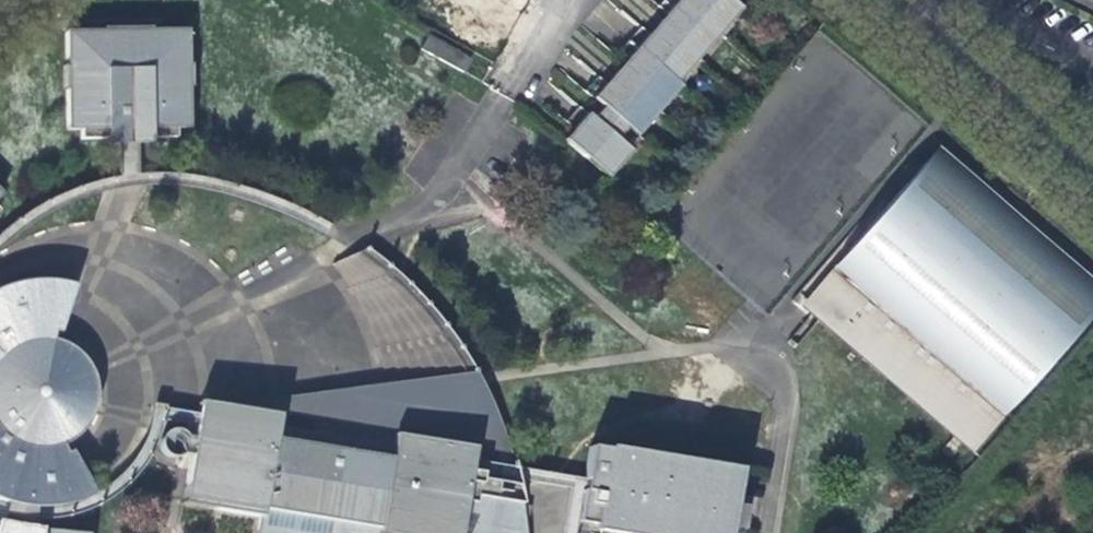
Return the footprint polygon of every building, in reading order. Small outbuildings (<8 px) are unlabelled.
[(636,158),(613,143),(620,133),(630,141),(674,93),(671,89),(719,34),(735,17),(731,14),(715,0),(678,0),(663,17),(653,29),(619,67),(611,76),(587,104),(597,112),(587,124),(581,119),(569,131),(563,138),(559,142),(613,188),(636,158)] [(429,34),(422,48),(465,70),(472,56),(429,34)] [(81,136),(81,145),(110,146),(109,152),(119,152),(125,152),(134,152),(142,152),(144,152),(154,152),(156,143),(179,143),(178,137),(192,136),(190,35),(67,37),(68,135),(81,136)] [(800,310),(819,327),(882,383),(973,463),(1092,325),(1092,264),(945,141),(800,310)] [(368,262),(306,290),(318,306),(334,325),(343,356),(346,368),(431,355),(440,323),(423,299),(384,263),(368,262)] [(4,296),(0,298),(0,523),(28,528),(31,514),(59,516),(86,508),(97,503),(96,498),(74,451),(89,440),(98,423),(102,407),(101,393),(95,374),(85,358),(75,350),(63,345),(80,295),(41,288),(4,296)] [(486,388),(477,377),(394,387),(335,394),(234,410),(223,409),(202,406),(200,418),(198,431),(196,437),(195,443),(194,448),(192,463),(183,511),(226,518),(263,525),(261,532),(527,532),(526,512),(471,502),(475,485),(483,486),(522,492),(517,472),(515,465),(514,458),(498,411),(486,388)] [(194,448),(195,443),(189,442),(179,436),(168,439),(162,446),(164,456),(170,463),(180,465),(186,461),(192,463),(194,448)] [(588,495),(586,505),(583,532),(738,532),(748,471),(611,447),(611,451),(591,448),(585,483),(583,495),(588,495)] [(483,486),(475,485),(471,502),(526,512),(524,504),(522,492),(483,486)] [(40,531),(35,529),(28,528),(0,523),(0,532),(52,532),(40,531)]
